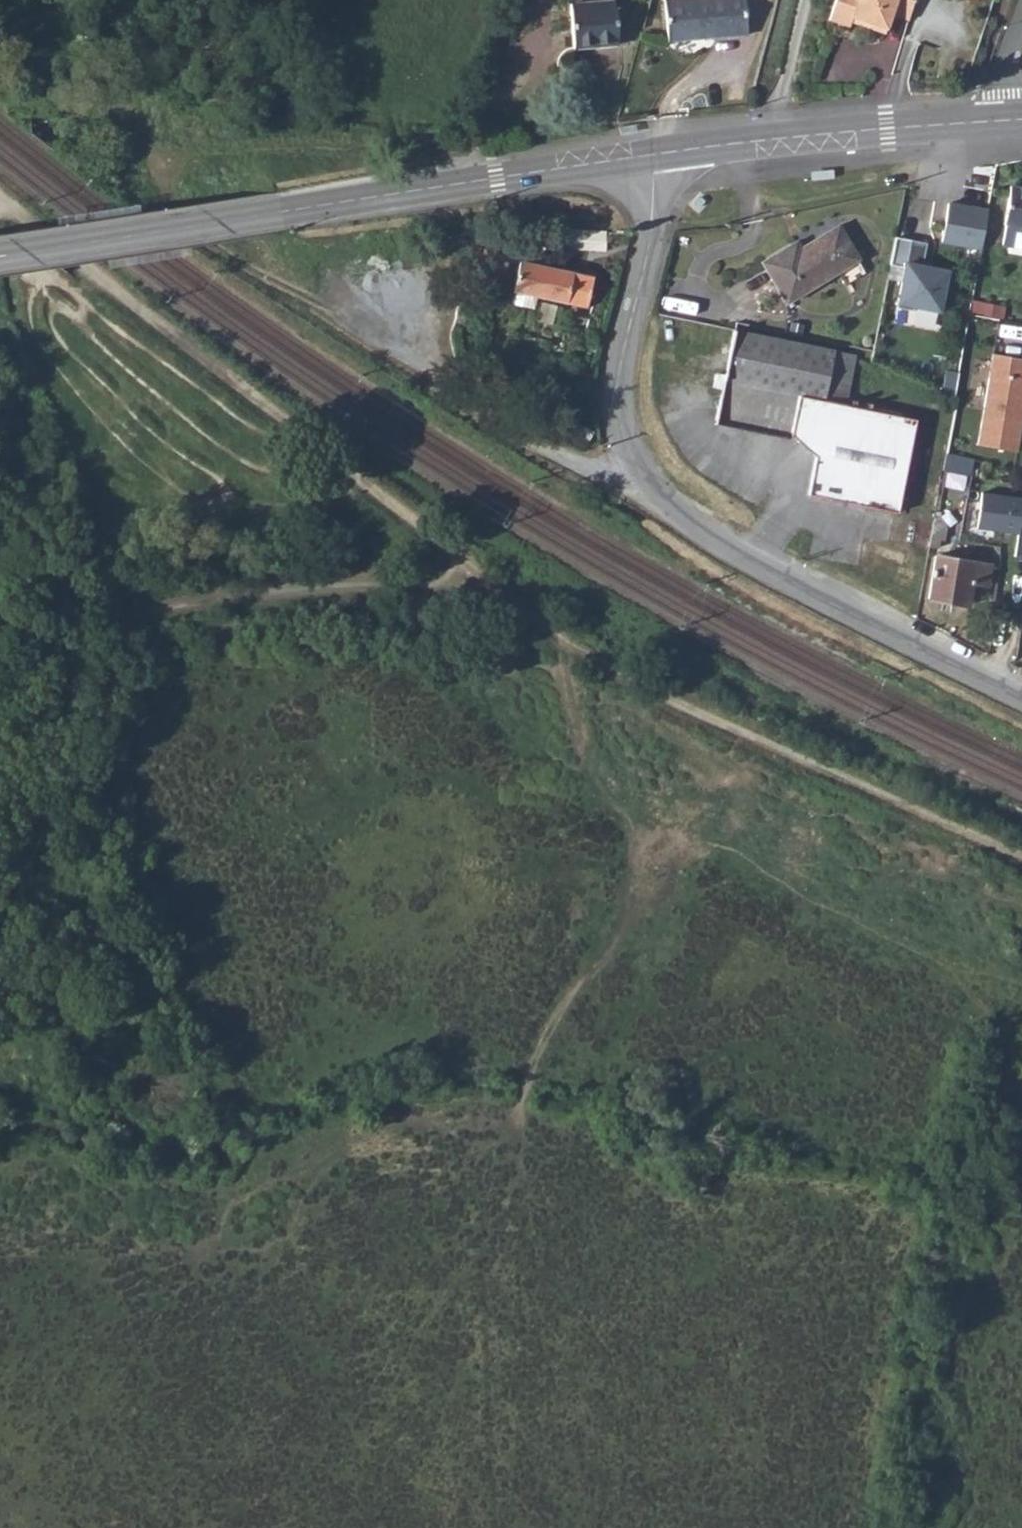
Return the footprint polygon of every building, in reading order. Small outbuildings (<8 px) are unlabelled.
[(570,46),(618,41),(616,0),(566,0),(570,46)] [(671,39),(747,35),(746,0),(668,0),(671,39)] [(830,17),(846,23),(848,18),(850,14),(865,19),(863,24),(882,31),(889,12),(906,19),(912,0),(836,0),(830,17)] [(865,19),(850,14),(848,18),(863,24),(865,19)] [(514,117),(502,119),(504,130),(515,128),(514,117)] [(635,134),(633,125),(616,128),(617,133),(618,136),(635,134)] [(807,173),(808,181),(831,180),(831,176),(830,171),(807,173)] [(1012,181),(1005,217),(1006,217),(1003,237),(1021,240),(1021,182),(1012,181)] [(988,206),(949,200),(942,238),(981,245),(988,206)] [(796,242),(763,261),(787,301),(858,258),(838,224),(806,243),(808,247),(801,250),(796,242)] [(605,231),(565,228),(565,246),(603,248),(605,231)] [(921,262),(925,239),(894,232),(888,261),(903,264),(895,303),(914,307),(915,303),(940,307),(947,266),(921,262)] [(518,260),(511,290),(514,290),(511,302),(533,307),(536,295),(582,306),(589,275),(518,260)] [(1006,302),(973,297),(971,307),(1004,312),(1006,302)] [(454,313),(453,320),(459,322),(461,315),(454,313)] [(735,330),(715,417),(788,433),(815,456),(806,494),(896,513),(916,420),(845,405),(855,355),(735,330)] [(982,439),(1019,445),(1021,423),(1021,354),(996,350),(982,439)] [(982,490),(976,525),(1017,532),(1013,554),(1021,555),(1021,496),(982,490)] [(935,511),(928,546),(936,547),(938,544),(940,536),(945,537),(948,518),(940,518),(941,512),(935,511)] [(936,555),(929,598),(968,605),(973,583),(988,585),(992,565),(936,555)] [(1019,626),(1021,606),(1021,597),(1004,594),(1001,623),(1019,626)]
